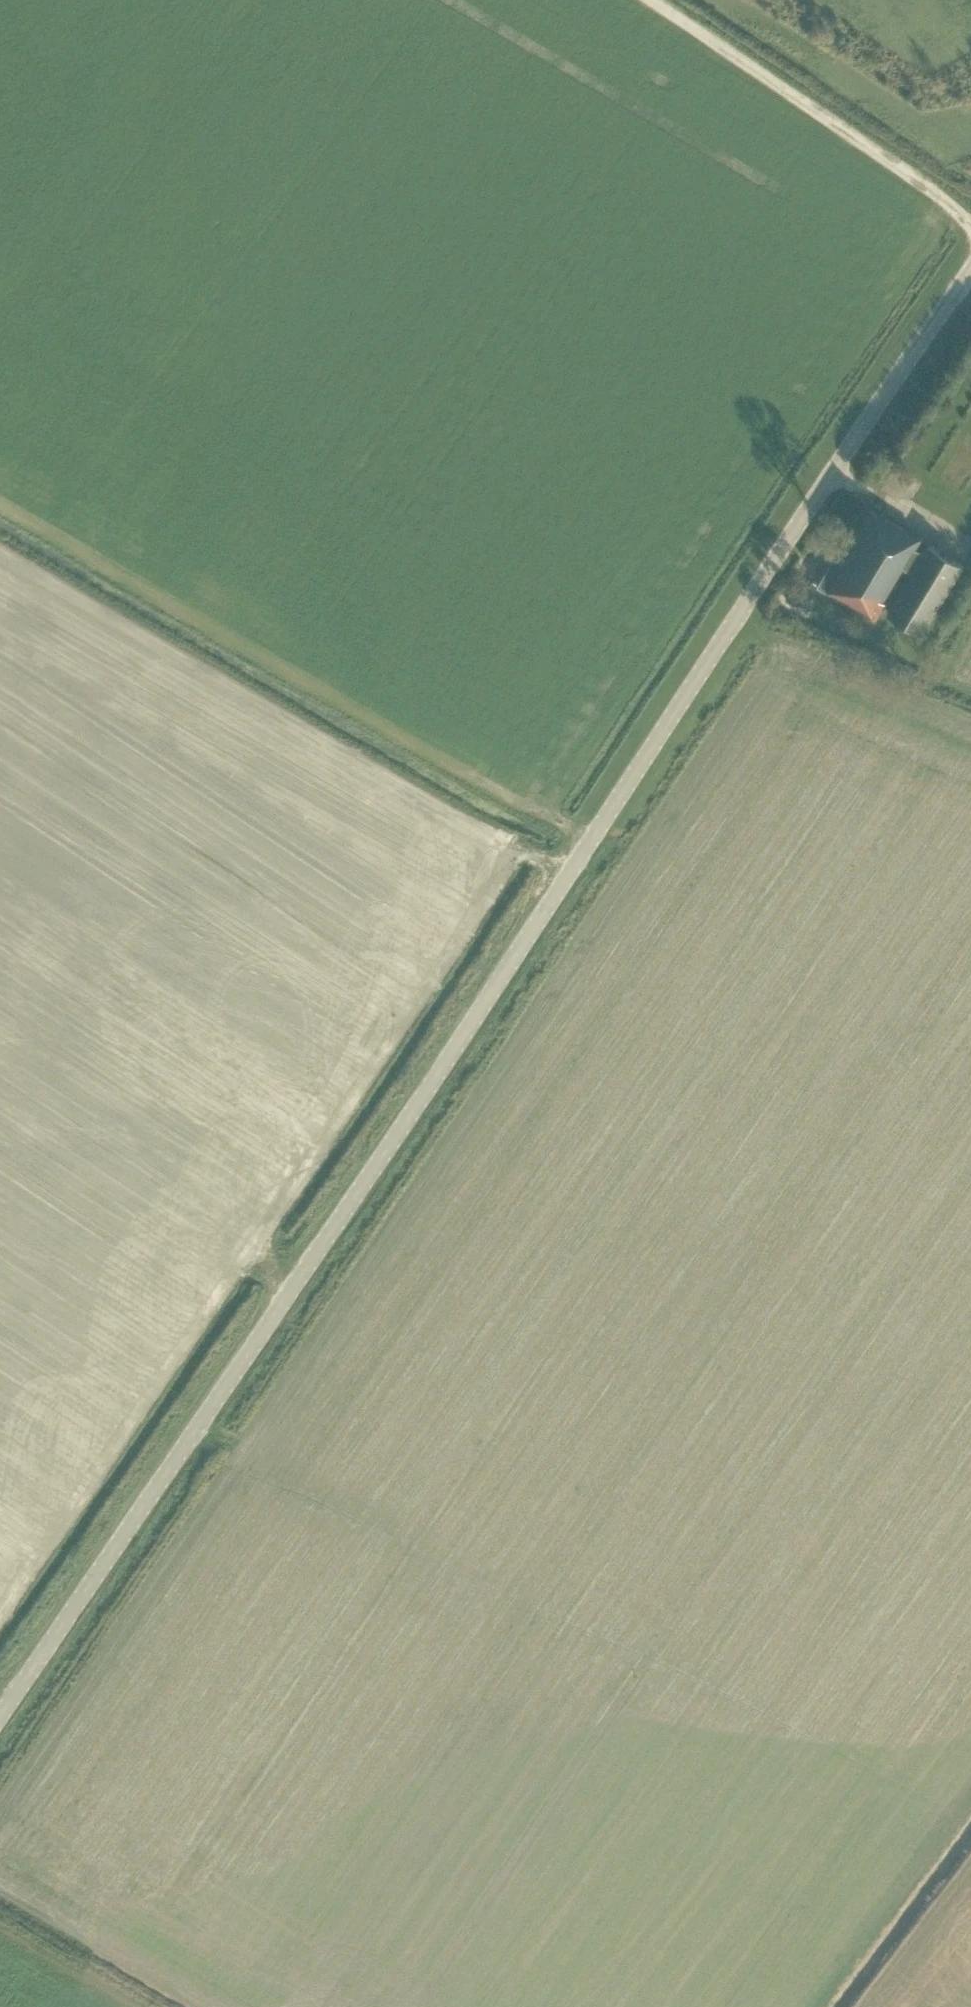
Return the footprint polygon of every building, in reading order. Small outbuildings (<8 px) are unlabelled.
[(834,557),(818,584),(874,618),(905,566),(912,571),(888,612),(921,632),(963,563),(929,543),(924,551),(917,547),(922,539),(869,507),(839,558),(834,557)]
